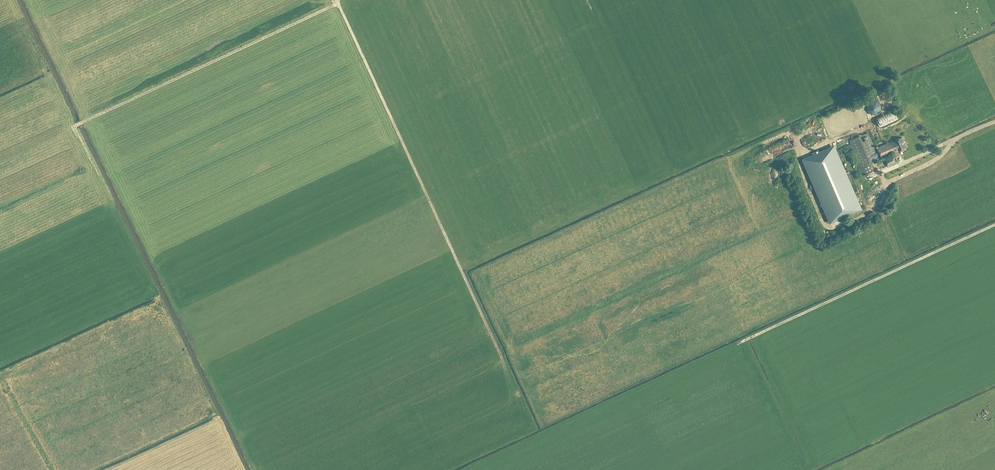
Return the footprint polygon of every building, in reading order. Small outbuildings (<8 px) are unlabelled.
[(872,104),(866,109),(872,117),(875,114),(877,116),(880,113),(872,104)] [(879,128),(898,120),(893,110),(875,118),(879,128)] [(898,151),(906,147),(902,137),(894,140),(894,141),(877,148),(879,152),(876,153),(868,133),(849,141),(864,175),(873,171),(870,164),(880,160),(877,154),(879,154),(881,158),(894,153),(896,158),(899,156),(897,151),(898,151)] [(861,213),(837,147),(804,159),(829,225),(861,213)] [(888,167),(895,163),(893,155),(885,159),(888,167)]
